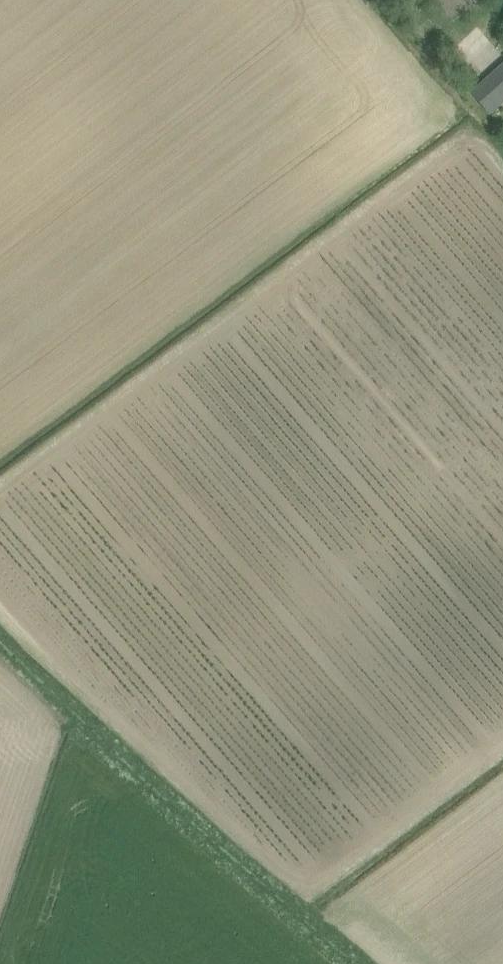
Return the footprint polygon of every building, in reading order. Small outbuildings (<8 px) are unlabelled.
[(491,112),(502,102),(502,64),(473,92),(491,112)]
